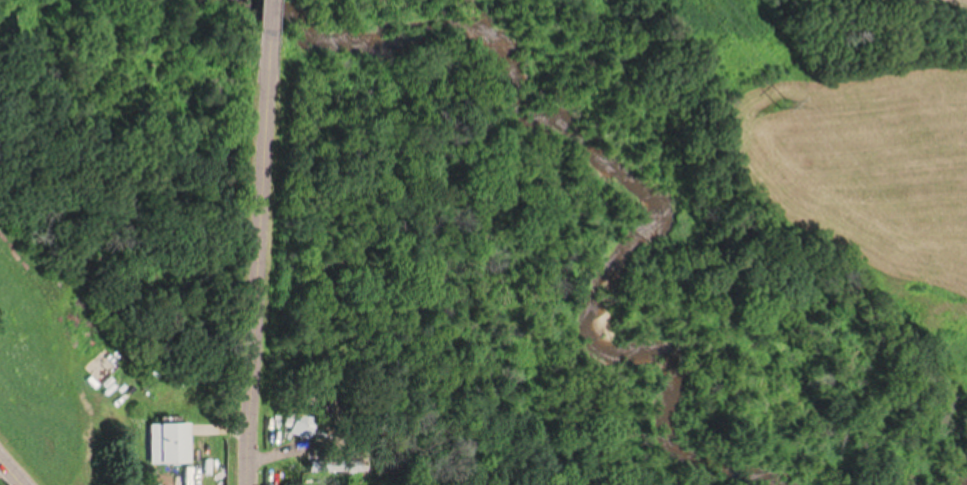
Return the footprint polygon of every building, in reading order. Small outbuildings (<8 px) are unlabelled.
[(282,436),(303,440),(308,418),(287,413),(282,436)] [(147,464),(185,464),(185,425),(147,425),(147,464)] [(302,472),(358,473),(358,461),(302,460),(302,472)]
